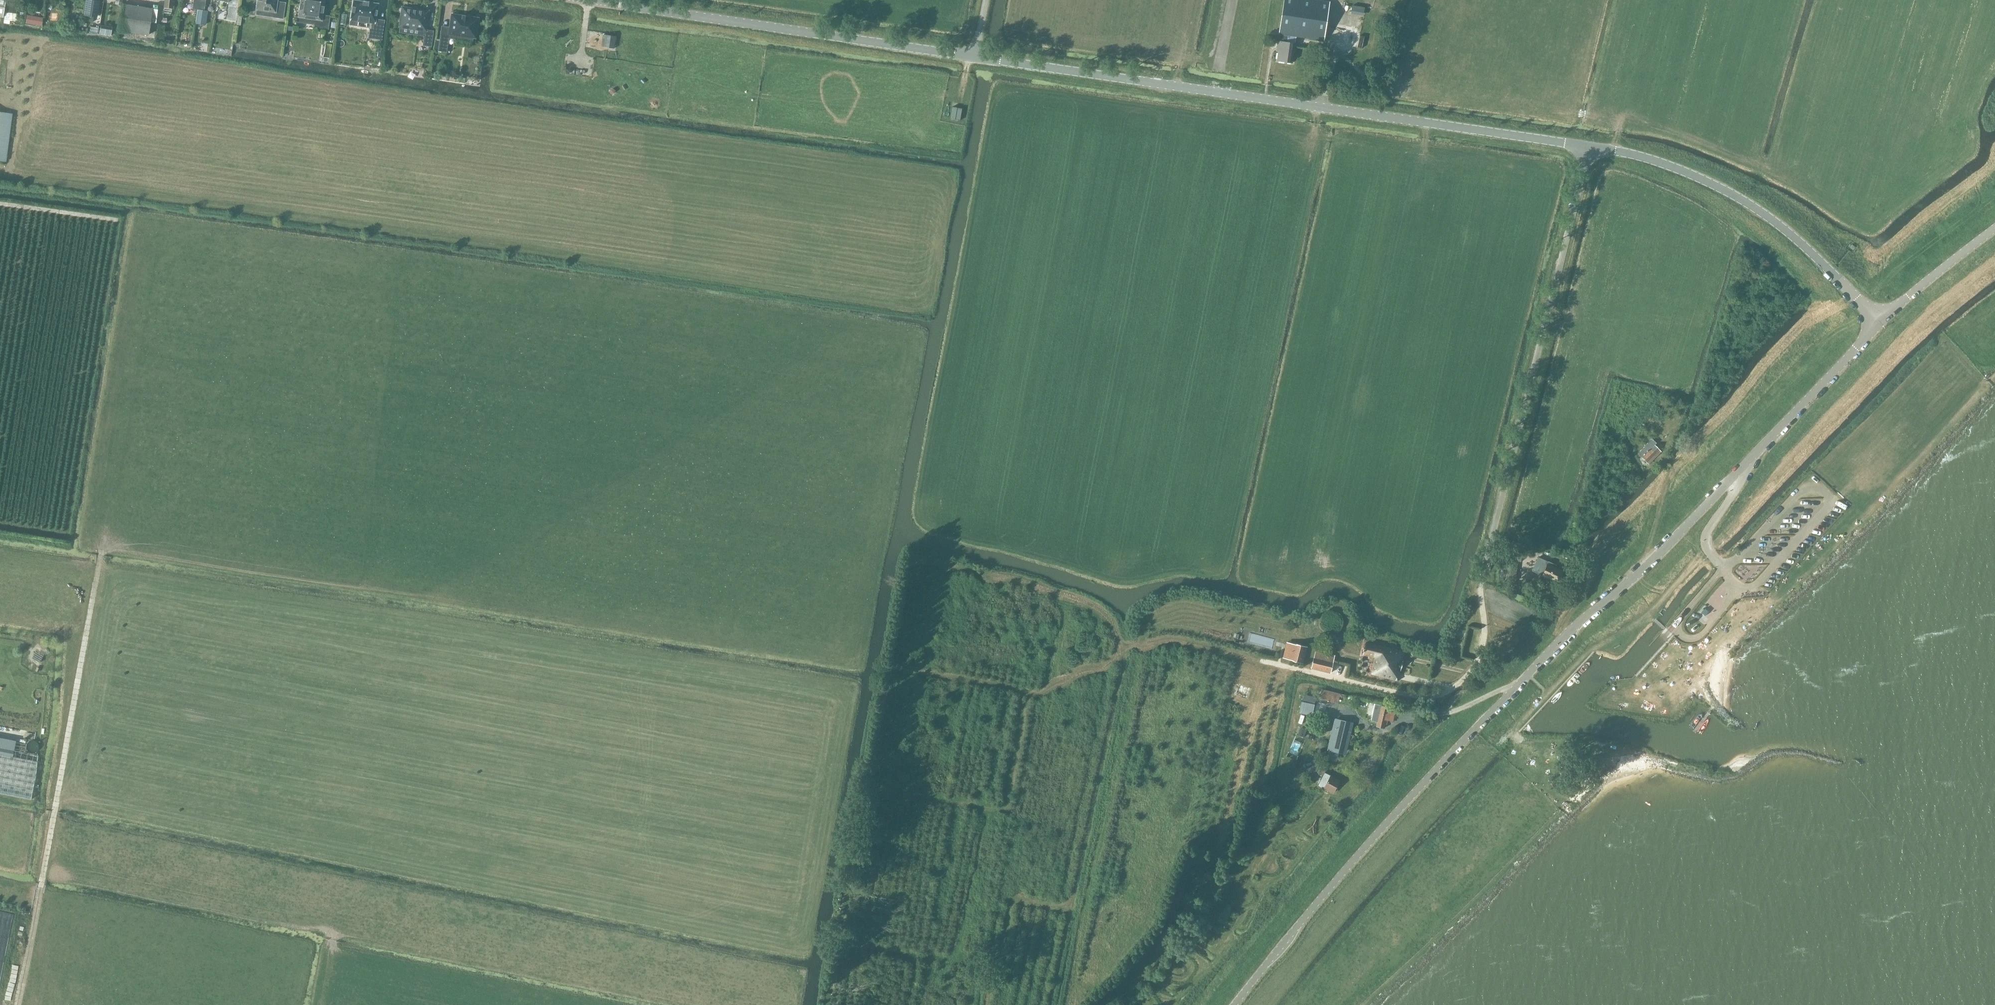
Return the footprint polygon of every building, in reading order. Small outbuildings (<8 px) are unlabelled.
[(96,0),(86,0),(84,16),(94,17),(96,0)] [(283,18),(285,3),(285,2),(285,3),(277,1),(277,0),(257,0),(256,9),(274,12),(273,16),(273,17),(274,17),(282,18),(283,18)] [(298,17),(315,19),(314,27),(328,29),(330,16),(322,15),(325,0),(300,0),(298,17)] [(350,20),(371,23),(368,37),(381,39),(384,24),(375,23),(378,3),(368,2),(368,1),(363,1),(356,0),(353,0),(350,20)] [(1277,48),(1279,48),(1278,60),(1293,63),(1297,36),(1325,40),(1330,2),(1319,0),(1285,0),(1280,34),(1281,34),(1280,41),(1278,41),(1277,48)] [(55,2),(48,1),(46,12),(53,13),(55,2)] [(120,31),(148,35),(152,9),(124,4),(120,31)] [(230,7),(228,20),(235,21),(237,8),(230,7)] [(429,11),(402,7),(399,27),(420,30),(419,35),(424,36),(423,45),(431,46),(433,32),(426,31),(429,11)] [(195,23),(197,24),(205,25),(207,11),(198,10),(195,23)] [(451,15),(449,34),(475,38),(478,18),(468,16),(467,16),(466,16),(463,16),(463,15),(462,15),(462,16),(452,14),(451,14),(451,15)] [(35,16),(34,24),(42,26),(43,18),(38,17),(35,16)] [(605,46),(613,48),(615,36),(605,34),(604,40),(606,40),(605,46)] [(438,51),(446,52),(448,36),(441,35),(438,51)] [(963,111),(953,110),(952,123),(962,124),(963,111)] [(6,162),(13,113),(0,112),(0,161),(6,162)] [(1497,156),(1487,155),(1487,177),(1496,177),(1497,156)] [(1533,191),(1531,196),(1540,199),(1542,194),(1533,191)] [(1524,233),(1524,221),(1510,220),(1509,233),(1524,233)] [(1543,226),(1526,225),(1525,235),(1542,236),(1543,226)] [(1882,330),(1890,322),(1886,318),(1878,327),(1882,330)] [(1652,437),(1638,452),(1649,464),(1661,451),(1655,444),(1657,442),(1652,437)] [(1643,516),(1651,523),(1663,507),(1656,501),(1643,516)] [(1532,570),(1542,574),(1558,582),(1563,571),(1557,568),(1558,566),(1538,556),(1532,570)] [(1504,580),(1517,581),(1518,561),(1507,560),(1506,571),(1505,571),(1504,580)] [(1284,657),(1291,659),(1295,643),(1288,642),(1284,657)] [(1365,655),(1375,657),(1371,674),(1399,680),(1400,673),(1402,673),(1408,652),(1368,642),(1365,655)] [(1295,643),(1291,659),(1303,662),(1307,647),(1295,643)] [(1311,669),(1331,674),(1335,656),(1316,651),(1311,669)] [(1312,715),(1315,704),(1302,701),(1299,713),(1312,715)] [(1376,704),(1372,720),(1378,722),(1377,726),(1385,728),(1386,723),(1388,724),(1389,720),(1393,721),(1396,709),(1376,704)] [(1337,720),(1330,748),(1345,752),(1352,723),(1337,720)] [(31,799),(38,755),(0,748),(0,793),(31,799)] [(1319,785),(1333,793),(1340,780),(1325,772),(1319,785)]
